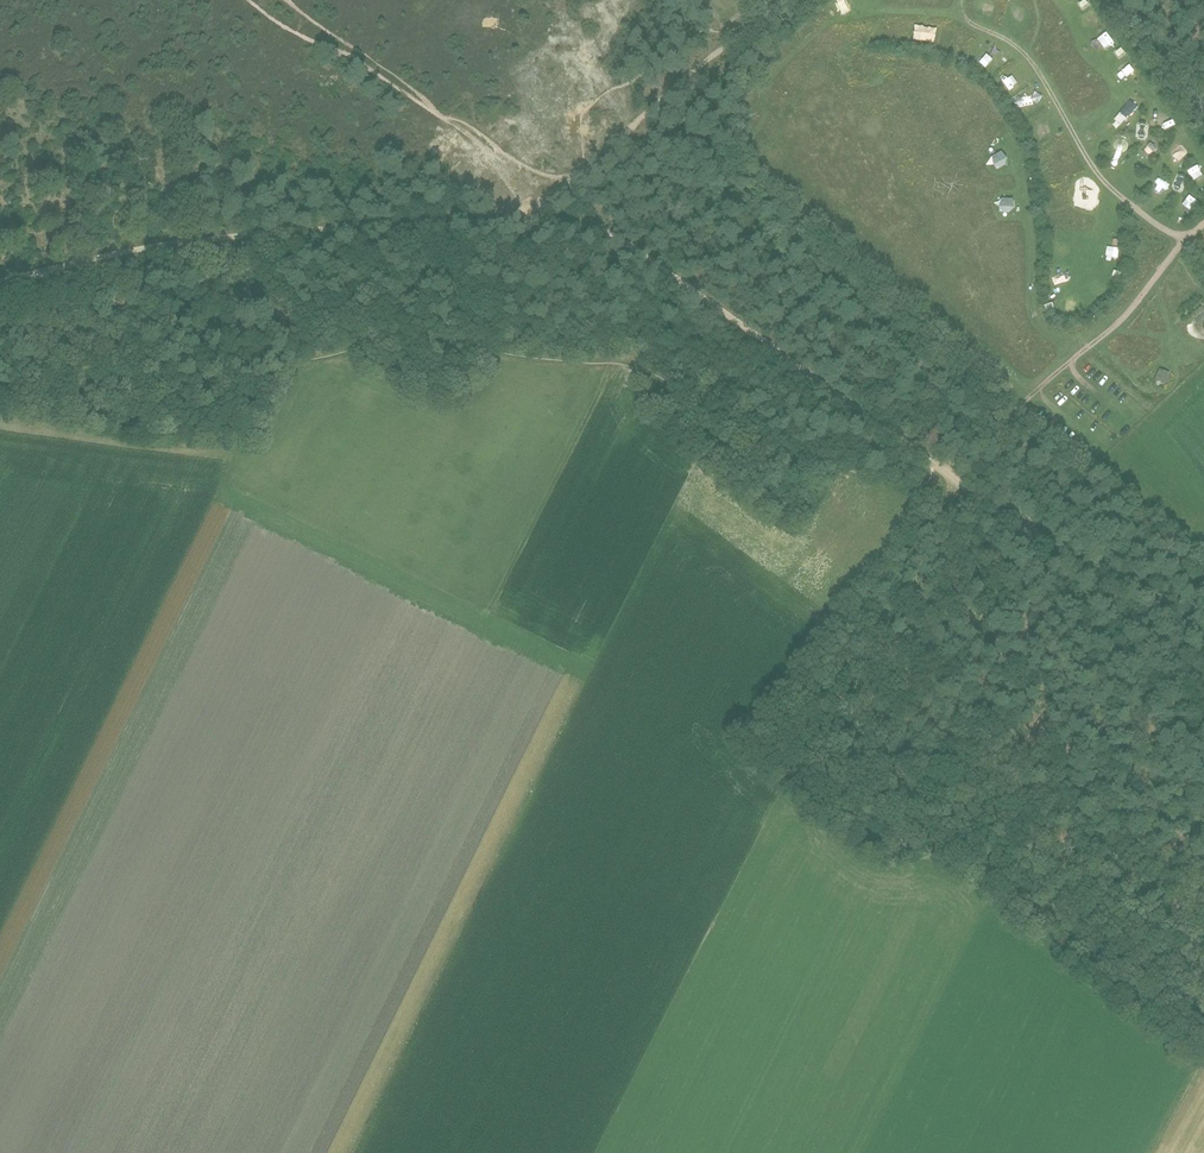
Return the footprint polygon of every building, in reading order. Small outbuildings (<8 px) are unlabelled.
[(1121,136),(1119,147),(1133,150),(1135,138),(1121,136)] [(994,165),(997,170),(1006,165),(1007,158),(1002,152),(992,156),(994,165)] [(1203,188),(1203,176),(1202,173),(1193,182),(1202,190),(1203,188)] [(1181,185),(1182,182),(1185,179),(1185,176),(1182,175),(1179,176),(1180,181),(1178,184),(1179,184),(1175,187),(1175,190),(1178,191),(1181,189),(1180,185),(1181,185)] [(1000,207),(999,212),(1010,212),(1014,208),(1013,198),(1002,198),(1000,207)]
